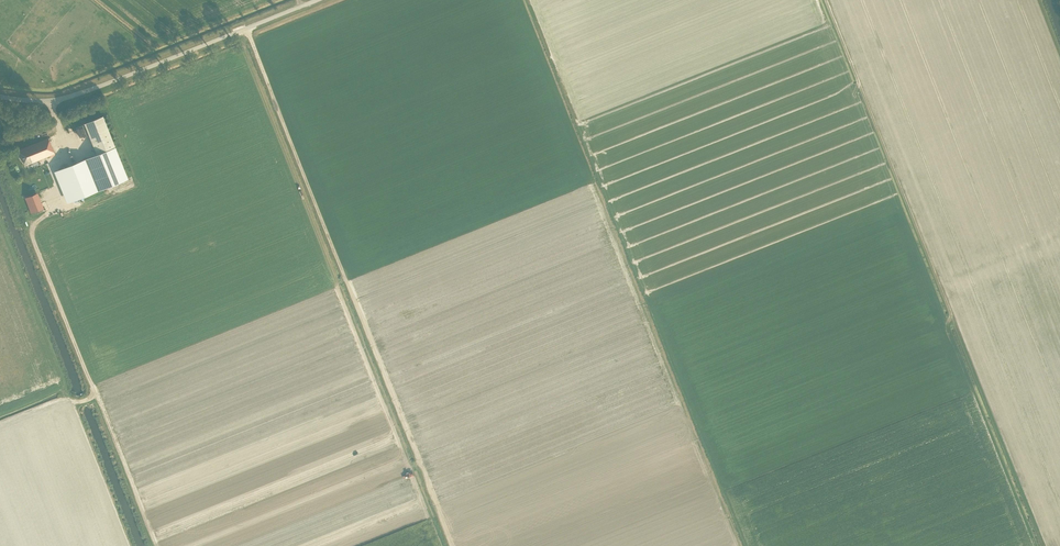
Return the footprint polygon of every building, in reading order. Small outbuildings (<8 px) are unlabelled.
[(104,118),(86,125),(99,156),(88,160),(101,191),(130,179),(104,118)] [(19,149),(25,165),(55,154),(49,138),(19,149)] [(87,159),(61,169),(74,200),(99,189),(87,159)] [(25,198),(31,213),(44,208),(38,192),(25,198)]
